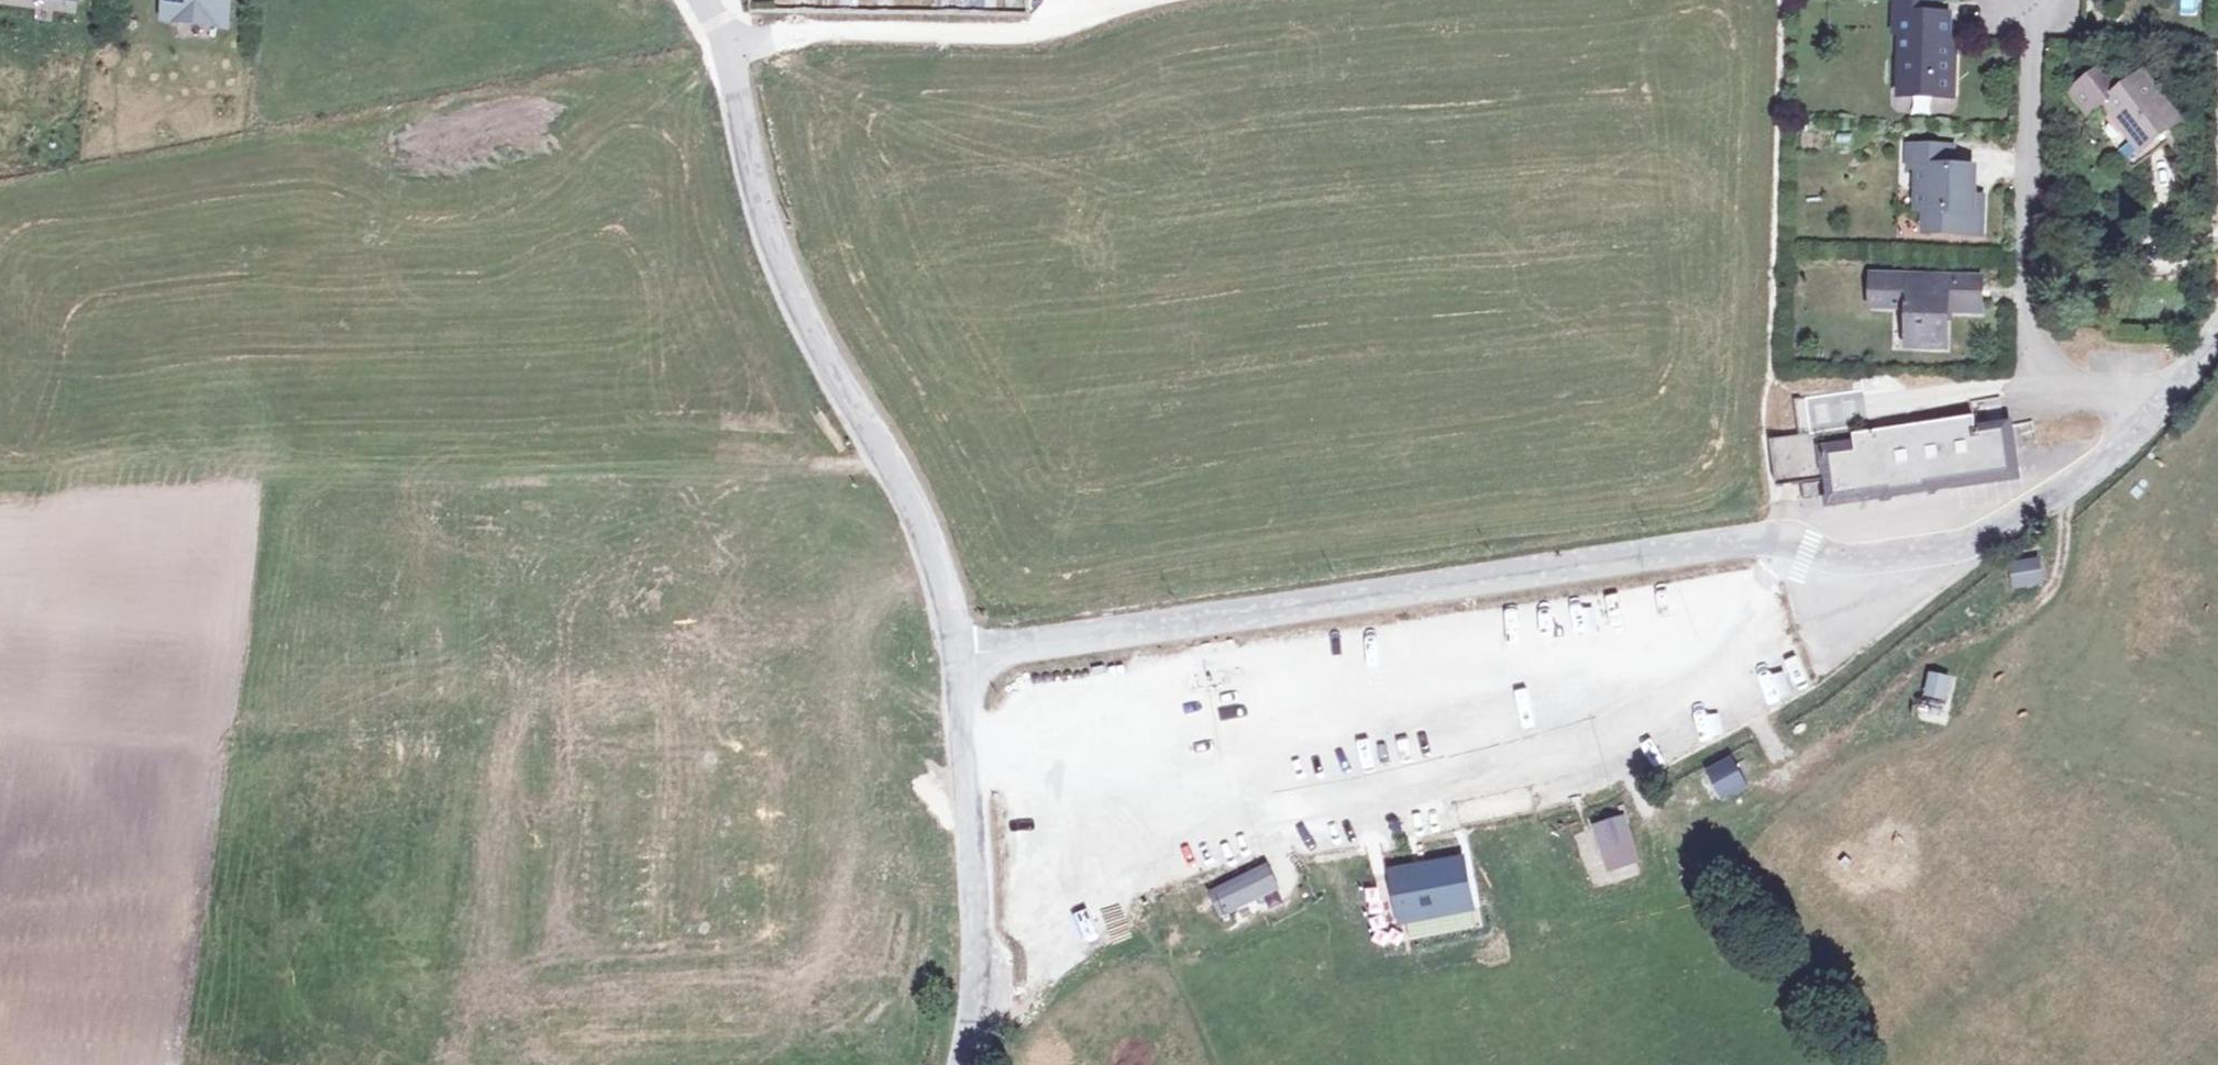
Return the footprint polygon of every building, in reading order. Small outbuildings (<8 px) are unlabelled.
[(164,11),(222,19),(225,0),(165,0),(164,11)] [(1893,92),(1954,93),(1955,48),(1949,48),(1949,10),(1930,10),(1930,0),(1895,0),(1893,92)] [(2072,89),(2090,114),(2106,101),(2143,150),(2180,121),(2143,73),(2142,74),(2136,66),(2121,76),(2110,60),(2072,89)] [(1975,211),(1975,170),(1929,169),(1929,149),(1911,148),(1911,168),(1920,169),(1919,214),(1928,214),(1927,236),(1983,236),(1983,211),(1975,211)] [(1948,278),(1886,277),(1885,307),(1911,308),(1910,347),(1946,348),(1947,311),(1981,312),(1982,282),(1947,281),(1948,278)] [(1809,429),(1807,399),(1795,400),(1797,430),(1809,429)] [(2016,478),(2012,460),(2004,429),(1979,433),(1977,419),(1857,439),(1859,451),(1834,456),(1839,487),(1841,504),(2016,478)] [(1774,481),(1816,474),(1809,432),(1767,439),(1774,481)] [(1832,485),(1809,489),(1810,491),(1811,501),(1834,497),(1832,488),(1832,485)] [(2042,559),(2010,559),(2010,586),(2042,586),(2042,559)] [(1972,679),(1954,675),(1950,693),(1968,697),(1972,679)] [(1722,801),(1747,787),(1730,757),(1705,771),(1722,801)] [(1638,862),(1623,816),(1593,826),(1608,872),(1638,862)] [(1474,909),(1462,854),(1386,868),(1398,925),(1474,909)] [(1264,868),(1211,894),(1222,915),(1274,889),(1264,868)]
